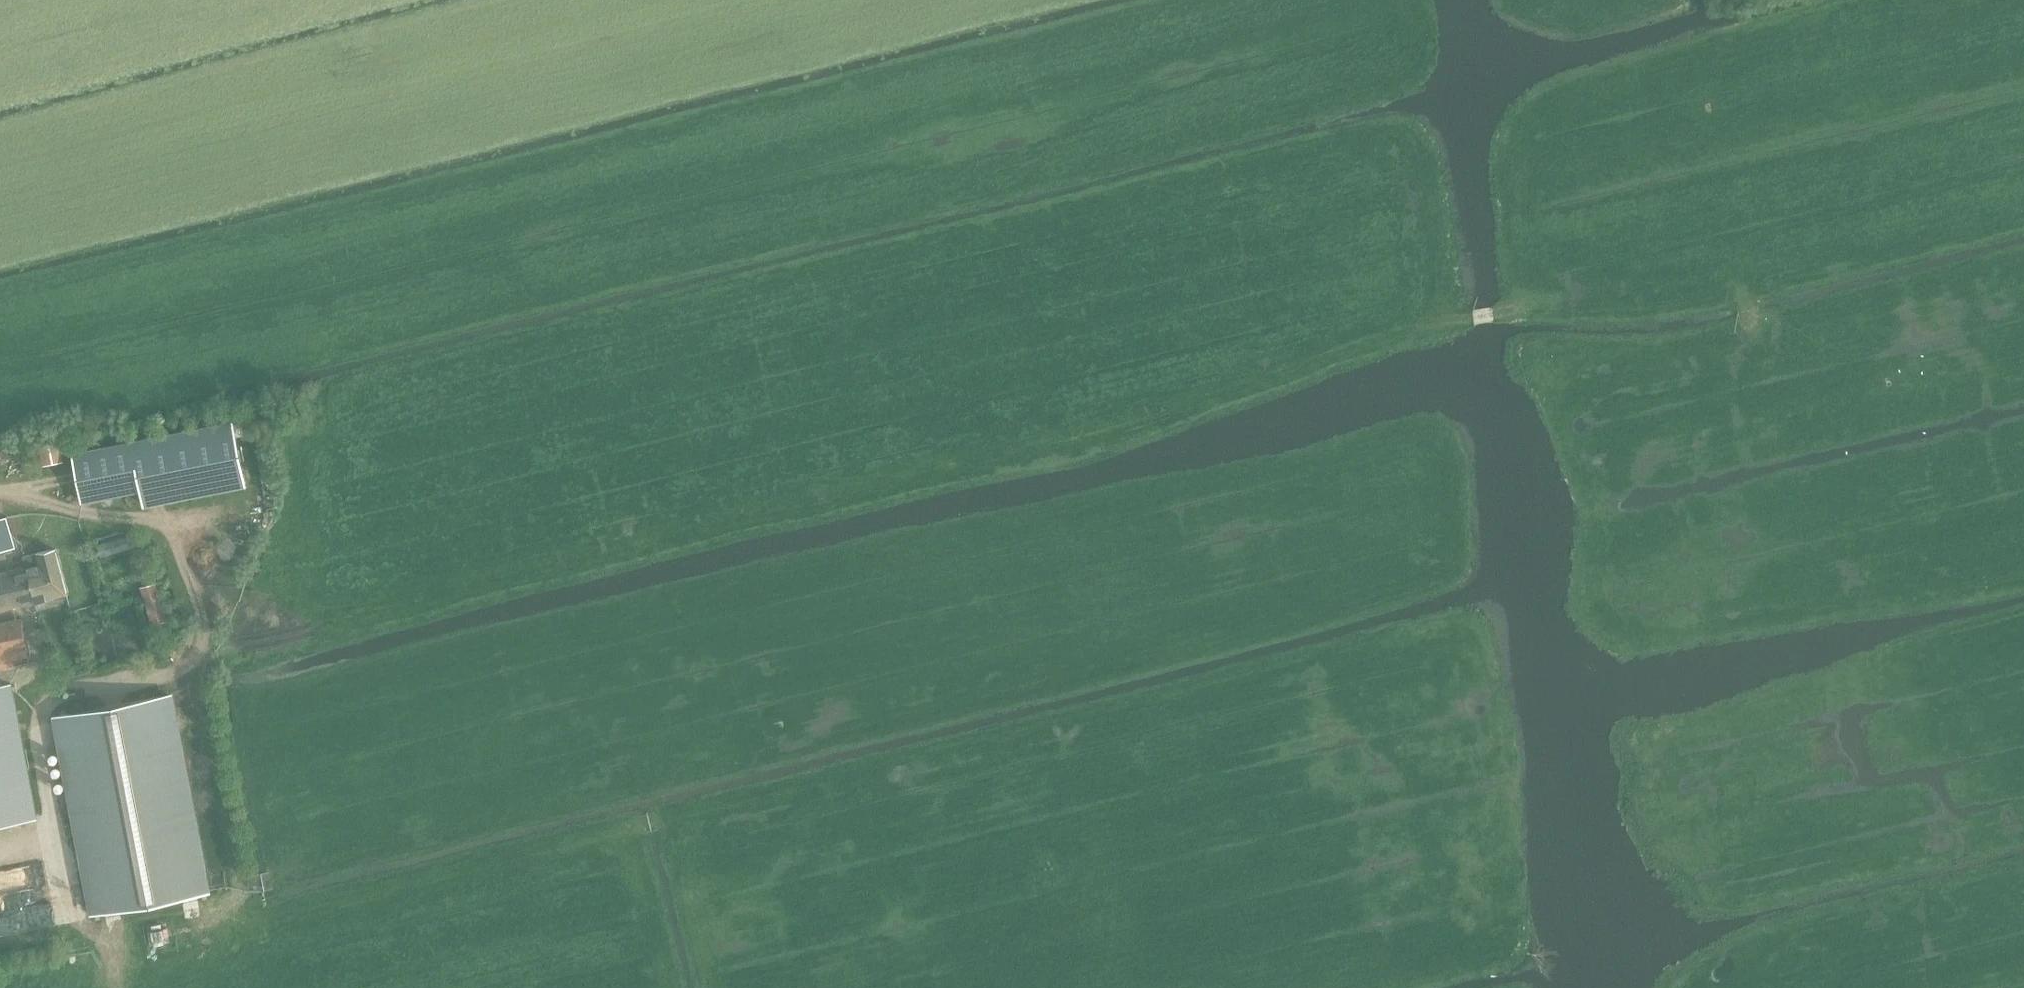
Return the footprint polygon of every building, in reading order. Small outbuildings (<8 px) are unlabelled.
[(145,505),(245,485),(232,421),(74,453),(83,501),(142,489),(145,505)] [(41,446),(44,466),(62,463),(58,443),(41,446)] [(15,547),(6,516),(0,518),(0,551),(15,547)] [(136,547),(132,534),(97,546),(101,558),(136,547)] [(34,602),(37,601),(40,601),(40,603),(51,600),(51,598),(69,594),(55,548),(23,555),(25,567),(0,573),(0,610),(34,602)] [(152,623),(166,619),(156,588),(143,592),(152,623)] [(0,622),(0,661),(28,656),(29,656),(22,618),(0,622)] [(19,679),(35,677),(33,669),(18,671),(19,679)] [(0,686),(0,823),(35,817),(10,684),(0,686)] [(25,702),(21,685),(13,687),(16,703),(25,702)] [(206,891),(169,695),(57,716),(93,912),(206,891)] [(0,869),(0,934),(19,931),(18,919),(30,917),(26,888),(49,885),(46,863),(0,869)]
